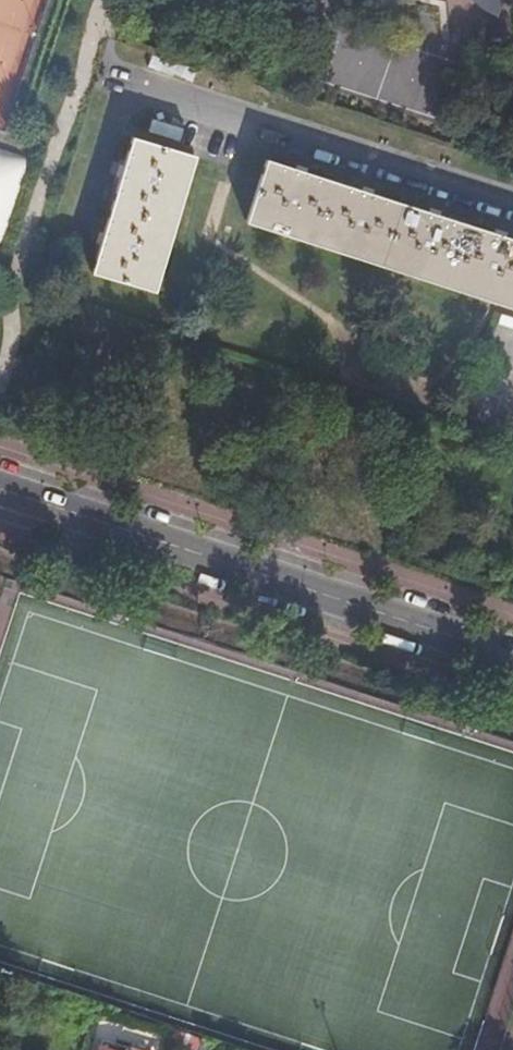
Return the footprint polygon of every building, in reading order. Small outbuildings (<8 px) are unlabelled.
[(484,7),(493,13),(504,17),(509,0),(476,0),(484,7)] [(88,269),(150,288),(192,154),(131,134),(88,269)] [(512,311),(512,241),(264,160),(243,224),(512,311)]
